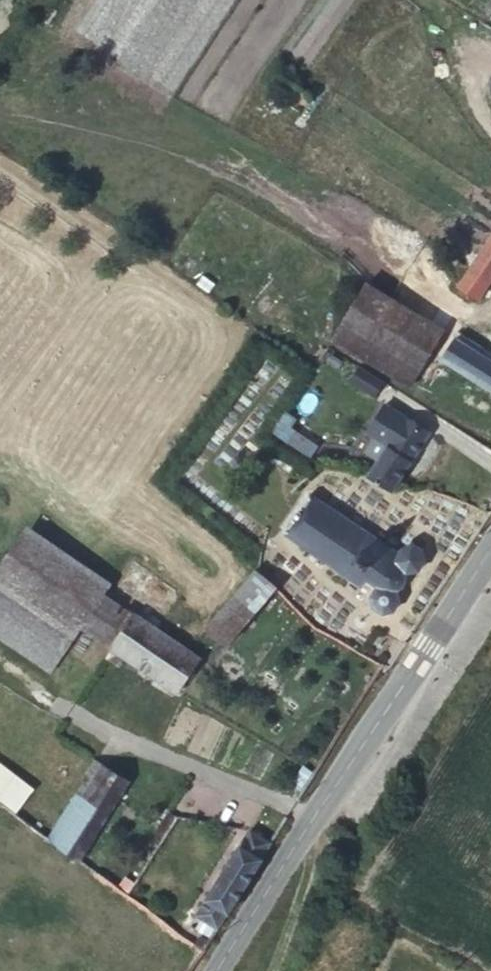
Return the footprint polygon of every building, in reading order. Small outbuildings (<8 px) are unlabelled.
[(470,276),(487,287),(490,281),(490,218),(459,268),(470,276)] [(340,317),(393,349),(421,307),(369,274),(340,317)] [(487,287),(470,276),(458,294),(476,305),(487,287)] [(421,307),(393,349),(383,365),(409,382),(447,322),(421,307)] [(456,337),(439,362),(490,394),(490,359),(456,337)] [(377,395),(385,379),(356,364),(348,381),(377,395)] [(370,446),(385,457),(416,410),(391,396),(373,423),(382,432),(370,446)] [(416,410),(385,457),(374,472),(398,488),(440,424),(416,410)] [(371,577),(382,586),(376,601),(378,610),(386,617),(396,618),(405,613),(409,602),(407,596),(414,583),(425,578),(429,567),(428,559),(423,552),(413,550),(404,553),(399,559),(393,555),(398,547),(315,491),(289,529),(367,581),(371,577)] [(1,511),(0,512),(0,538),(14,548),(26,529),(1,511)] [(115,645),(137,610),(74,563),(26,529),(14,548),(0,569),(0,629),(53,665),(83,622),(115,645)] [(233,646),(285,587),(263,569),(261,567),(211,627),(233,646)] [(140,608),(137,610),(115,645),(186,695),(211,657),(140,608)] [(52,832),(89,859),(144,780),(107,756),(52,832)] [(14,803),(23,789),(0,772),(0,793),(14,803)] [(278,856),(246,836),(190,921),(224,942),(278,856)]
